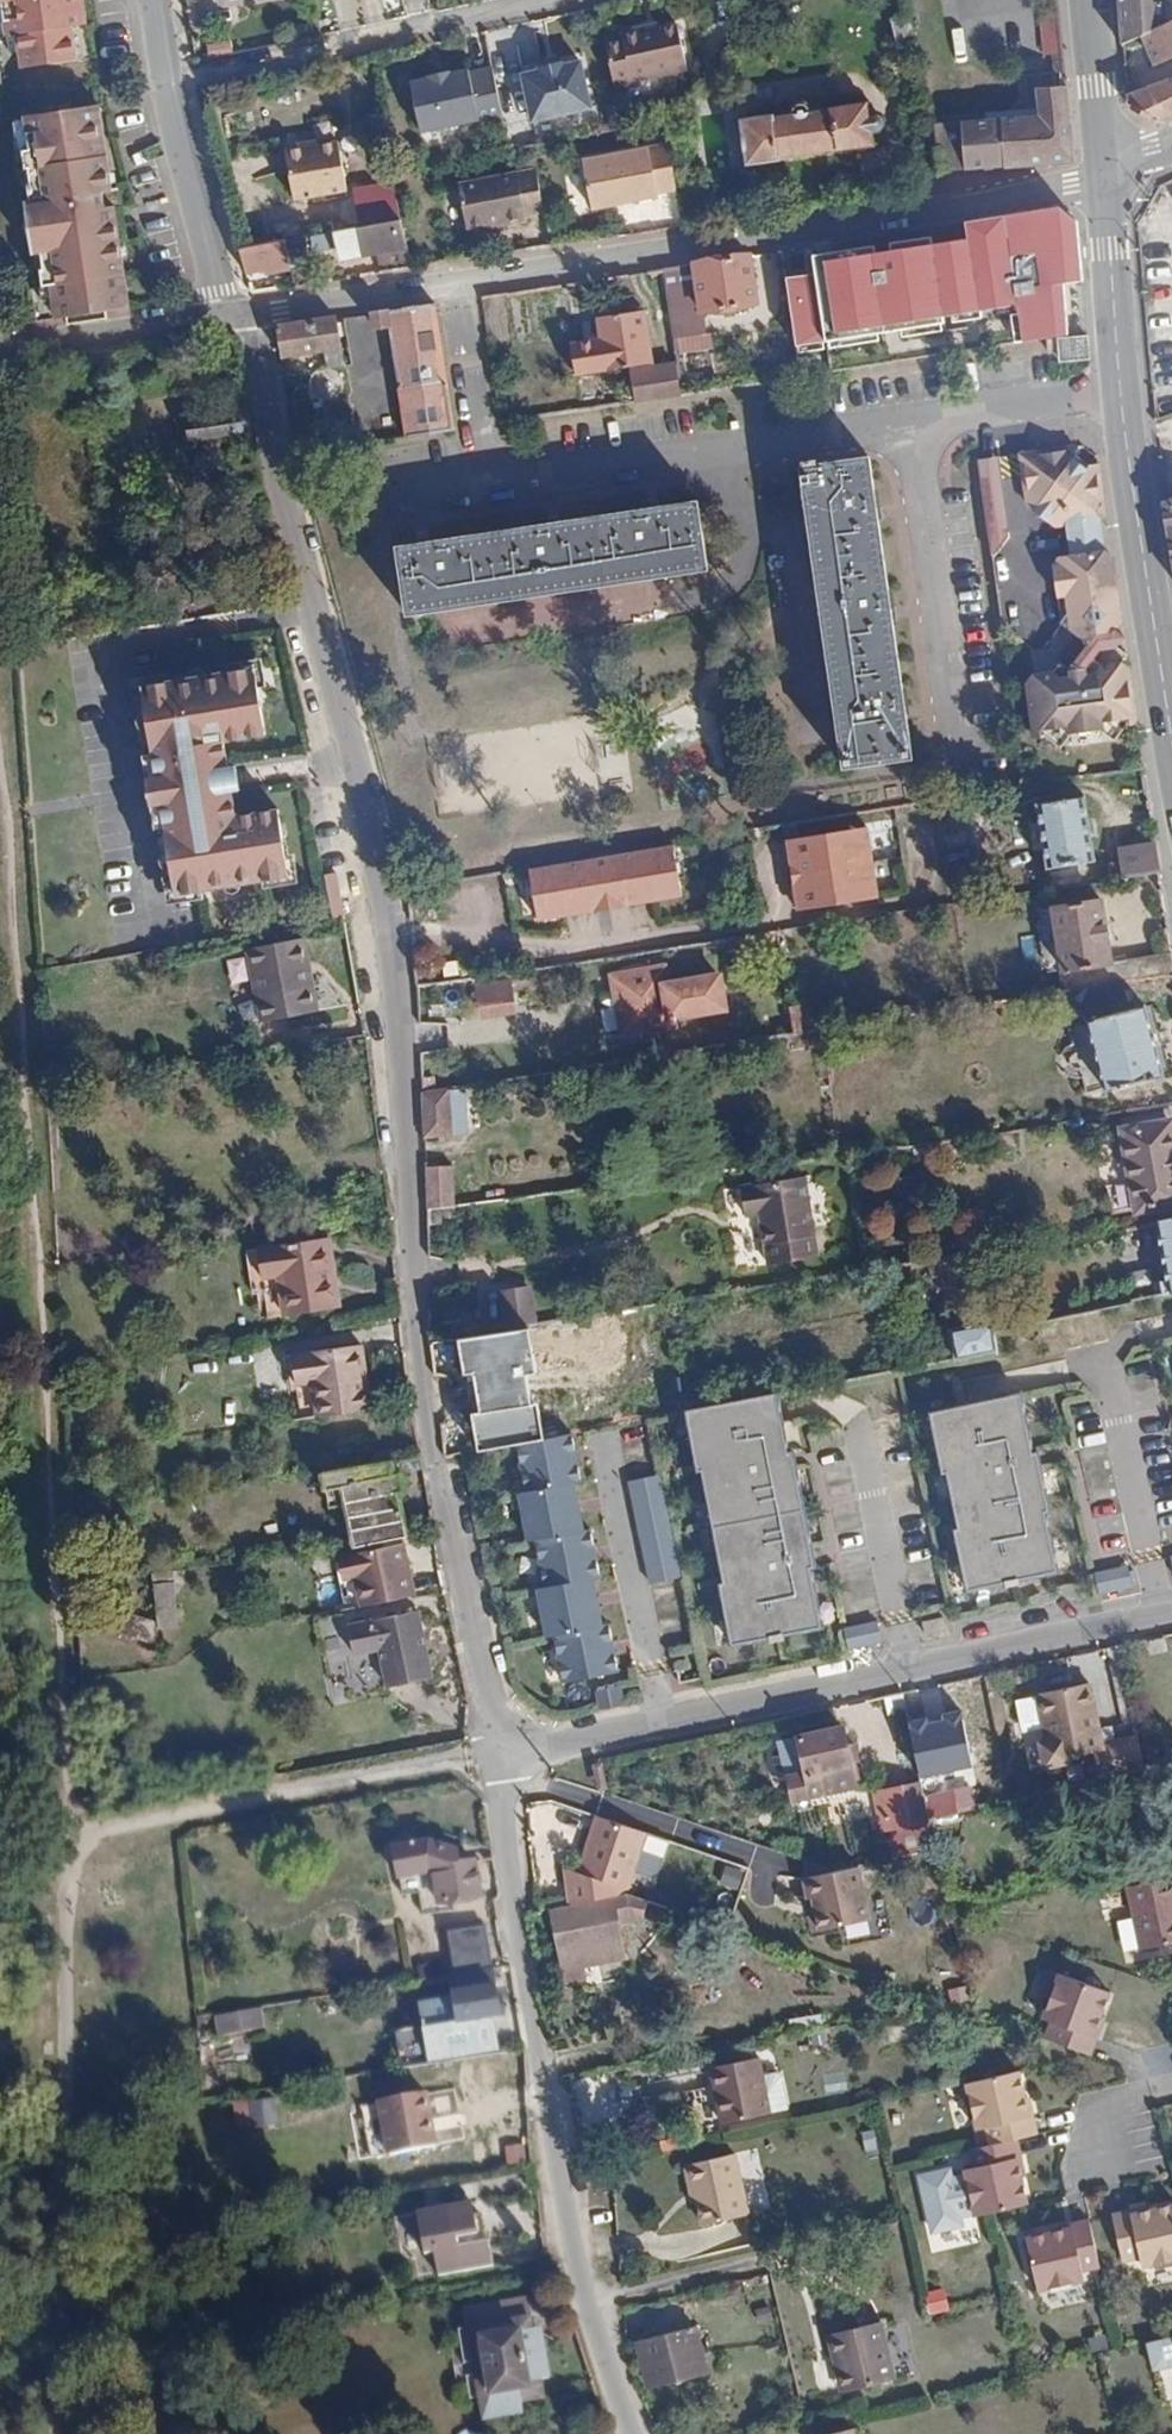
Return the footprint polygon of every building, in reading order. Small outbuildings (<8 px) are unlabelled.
[(3,1),(9,37),(19,35),(23,66),(91,57),(84,0),(0,0),(0,1),(3,1)] [(1121,41),(1142,32),(1171,19),(1171,0),(1118,0),(1121,41)] [(1142,32),(1154,58),(1171,50),(1171,19),(1142,32)] [(644,27),(645,32),(659,29),(658,24),(644,27)] [(622,39),(603,43),(612,87),(682,71),(674,26),(659,29),(645,32),(638,34),(636,29),(620,33),(622,39)] [(1052,70),(1063,70),(1061,49),(1051,50),(1052,70)] [(538,63),(560,59),(559,53),(537,58),(538,63)] [(561,63),(560,59),(538,63),(539,68),(521,72),(530,115),(587,103),(579,59),(561,63)] [(476,116),(500,112),(489,63),(465,67),(464,64),(445,68),(443,65),(425,69),(425,73),(406,76),(415,123),(475,111),(476,116)] [(1126,92),(1126,99),(1156,118),(1171,110),(1171,74),(1126,92)] [(934,125),(943,170),(1071,160),(1064,82),(1022,86),(1025,118),(934,125)] [(741,116),(746,158),(870,141),(869,126),(874,124),(877,119),(875,115),(874,111),(869,109),(866,109),(864,97),(809,106),(809,102),(807,99),(799,97),(794,100),(794,103),(793,107),(741,116)] [(27,322),(129,308),(115,208),(121,206),(118,186),(112,187),(101,103),(0,116),(0,174),(3,189),(0,189),(0,194),(1,201),(0,201),(0,221),(8,221),(9,236),(1,236),(3,255),(12,255),(15,272),(12,273),(14,288),(23,290),(27,322)] [(720,162),(746,158),(741,116),(715,120),(720,162)] [(334,136),(303,143),(301,139),(280,143),(291,196),(344,185),(334,136)] [(651,194),(672,192),(667,145),(582,156),(587,206),(651,197),(651,194)] [(520,221),(542,217),(534,174),(453,186),(460,230),(496,224),(497,230),(521,226),(520,221)] [(1047,247),(1043,208),(976,218),(981,248),(1007,244),(1009,253),(1047,247)] [(377,251),(381,273),(410,268),(400,212),(334,226),(339,249),(362,244),(365,252),(377,251)] [(881,324),(939,315),(926,226),(868,235),(881,324)] [(777,249),(795,373),(887,359),(881,324),(868,235),(777,249)] [(239,246),(247,276),(274,270),(276,279),(295,274),(288,236),(239,246)] [(747,253),(692,263),(699,309),(754,303),(747,253)] [(390,324),(406,435),(452,427),(434,301),(373,311),(375,325),(390,324)] [(600,335),(570,340),(575,371),(650,359),(642,306),(598,313),(600,335)] [(881,324),(887,359),(996,341),(991,307),(939,315),(881,324)] [(339,316),(264,329),(272,363),(344,349),(339,316)] [(1059,361),(1089,359),(1088,336),(1058,338),(1059,361)] [(630,368),(635,399),(680,391),(674,359),(630,368)] [(345,372),(308,368),(305,400),(342,404),(345,372)] [(252,435),(246,401),(226,405),(228,413),(188,421),(191,439),(231,432),(232,440),(252,435)] [(1012,451),(1014,470),(1099,457),(1097,438),(1012,451)] [(201,481),(214,477),(209,449),(196,452),(201,481)] [(864,454),(794,464),(838,766),(907,755),(864,454)] [(976,478),(999,473),(997,454),(973,458),(976,478)] [(1123,718),(1136,717),(1112,549),(1104,544),(1101,516),(1105,510),(1099,457),(1014,470),(1018,490),(1033,501),(1027,509),(1046,521),(1052,513),(1059,522),(1060,524),(1064,553),(1054,555),(1045,565),(1049,594),(1060,593),(1062,626),(1080,641),(1062,665),(1053,658),(1049,666),(1029,670),(1024,679),(1031,730),(1042,729),(1058,742),(1069,724),(1099,719),(1111,733),(1123,718)] [(976,478),(987,549),(1007,530),(999,473),(976,478)] [(1033,501),(1018,490),(1018,502),(1027,509),(1033,501)] [(396,546),(408,614),(707,568),(695,498),(396,546)] [(1171,563),(1171,501),(1162,505),(1171,563)] [(1049,525),(1060,524),(1059,522),(1052,513),(1046,521),(1046,523),(1049,525)] [(1051,619),(1062,626),(1060,593),(1049,594),(1051,619)] [(234,658),(235,667),(255,663),(258,684),(269,680),(263,651),(234,658)] [(235,667),(161,678),(139,684),(144,703),(172,870),(176,891),(195,887),(269,873),(290,871),(287,850),(282,820),(238,827),(223,737),(266,729),(258,684),(255,663),(235,667)] [(139,684),(161,678),(160,669),(129,675),(134,705),(144,703),(139,684)] [(1031,804),(1045,888),(1077,883),(1074,866),(1090,862),(1078,795),(1031,804)] [(859,815),(782,830),(795,909),(873,896),(859,815)] [(670,840),(528,864),(536,912),(678,889),(670,840)] [(1125,876),(1157,871),(1153,844),(1122,850),(1125,876)] [(298,847),(287,850),(290,871),(269,873),(271,884),(303,878),(298,847)] [(176,891),(172,870),(164,872),(169,903),(198,898),(195,887),(176,891)] [(1071,987),(1110,981),(1107,958),(1096,902),(1049,910),(1059,972),(1068,971),(1071,987)] [(262,1019),(316,1010),(304,938),(249,945),(262,1019)] [(1117,980),(1171,971),(1167,949),(1107,958),(1110,981),(1117,980)] [(656,964),(609,970),(618,1033),(731,1016),(725,970),(658,979),(656,964)] [(477,1017),(516,1016),(515,980),(476,981),(477,1017)] [(1125,1010),(1117,980),(1110,981),(1071,987),(1060,989),(1061,997),(1072,996),(1079,1003),(1103,1089),(1161,1072),(1142,1006),(1125,1010)] [(811,1032),(806,1003),(790,1006),(795,1034),(811,1032)] [(420,1089),(422,1136),(445,1133),(442,1085),(420,1089)] [(1171,1207),(1171,1142),(1169,1125),(1122,1134),(1137,1213),(1171,1207)] [(423,1167),(425,1209),(451,1205),(449,1164),(423,1167)] [(808,1175),(753,1184),(767,1266),(822,1257),(808,1175)] [(1171,1287),(1171,1220),(1149,1224),(1162,1279),(1150,1282),(1152,1291),(1171,1287)] [(303,1301),(345,1295),(341,1265),(348,1264),(343,1226),(275,1237),(279,1266),(297,1264),(303,1301)] [(268,1268),(279,1266),(275,1237),(264,1238),(268,1268)] [(977,1270),(977,1258),(974,1248),(921,1258),(926,1279),(977,1270)] [(909,1260),(880,1265),(883,1287),(912,1282),(909,1260)] [(284,1304),(303,1301),(297,1264),(279,1266),(284,1304)] [(341,1265),(345,1295),(352,1293),(348,1264),(341,1265)] [(1171,1327),(1171,1287),(1152,1291),(1128,1296),(1136,1335),(1171,1327)] [(531,1288),(503,1293),(508,1328),(536,1324),(531,1288)] [(993,1348),(997,1364),(1136,1335),(1128,1296),(990,1327),(993,1348)] [(953,1356),(974,1353),(993,1348),(990,1327),(988,1318),(949,1327),(953,1356)] [(531,1329),(463,1340),(468,1371),(477,1369),(484,1414),(474,1415),(479,1448),(512,1443),(546,1437),(540,1400),(532,1401),(528,1375),(538,1373),(531,1329)] [(317,1383),(323,1415),(372,1408),(367,1372),(370,1372),(366,1343),(295,1353),(300,1383),(317,1383)] [(950,1524),(963,1584),(1003,1575),(1004,1580),(1017,1577),(1016,1573),(1053,1565),(1040,1505),(1044,1504),(1031,1446),(1027,1447),(1014,1387),(925,1407),(938,1467),(942,1466),(955,1523),(950,1524)] [(717,1583),(728,1643),(768,1635),(769,1640),(782,1637),(781,1633),(818,1626),(806,1565),(811,1564),(790,1452),(785,1452),(774,1392),(684,1409),(695,1468),(699,1468),(721,1583),(717,1583)] [(548,1633),(557,1681),(611,1670),(602,1622),(595,1623),(587,1577),(594,1576),(585,1528),(578,1529),(569,1482),(576,1480),(567,1432),(546,1437),(512,1443),(521,1489),(514,1491),(523,1539),(530,1538),(539,1585),(532,1586),(541,1635),(548,1633)] [(384,1461),(316,1471),(321,1503),(336,1502),(342,1545),(396,1536),(388,1494),(394,1492),(392,1474),(385,1475),(384,1461)] [(625,1480),(646,1582),(680,1575),(658,1473),(625,1480)] [(354,1605),(407,1598),(398,1543),(335,1553),(338,1577),(350,1574),(354,1605)] [(1091,1568),(1095,1588),(1128,1581),(1124,1561),(1091,1568)] [(338,1577),(343,1607),(354,1605),(350,1574),(338,1577)] [(153,1587),(157,1621),(159,1631),(179,1627),(173,1584),(153,1587)] [(917,1626),(938,1622),(935,1609),(914,1613),(917,1626)] [(125,1613),(119,1631),(159,1645),(159,1631),(157,1621),(125,1613)] [(375,1687),(420,1680),(409,1613),(340,1623),(344,1653),(370,1650),(375,1687)] [(845,1642),(878,1635),(874,1615),(841,1622),(845,1642)] [(1032,1694),(1037,1715),(1087,1704),(1083,1683),(1032,1694)] [(1087,1704),(1037,1715),(1042,1741),(1093,1729),(1087,1704)] [(963,1710),(907,1721),(918,1778),(974,1767),(963,1710)] [(799,1736),(807,1772),(851,1763),(843,1727),(799,1736)] [(1042,1741),(1034,1742),(1039,1765),(1064,1760),(1063,1756),(1088,1751),(1097,1749),(1096,1743),(1093,1729),(1042,1741)] [(1131,1735),(1096,1743),(1097,1749),(1088,1751),(1094,1781),(1140,1771),(1131,1735)] [(781,1740),(793,1798),(855,1783),(851,1763),(807,1772),(799,1736),(781,1740)] [(1136,1740),(1143,1768),(1161,1764),(1155,1736),(1136,1740)] [(890,1819),(893,1827),(926,1820),(920,1793),(919,1787),(885,1793),(890,1819)] [(651,1835),(598,1818),(581,1871),(565,1866),(571,1902),(610,1893),(634,1889),(651,1835)] [(879,1821),(881,1830),(893,1827),(890,1819),(879,1821)] [(474,1861),(428,1867),(434,1904),(480,1897),(474,1861)] [(861,1865),(803,1875),(813,1929),(871,1918),(861,1865)] [(1130,1882),(1134,1908),(1171,1899),(1171,1874),(1130,1882)] [(571,1902),(548,1907),(553,1930),(615,1916),(610,1893),(571,1902)] [(1134,1908),(1141,1946),(1171,1939),(1171,1899),(1134,1908)] [(452,1926),(480,1919),(475,1904),(447,1911),(452,1926)] [(615,1916),(553,1930),(558,1954),(619,1940),(615,1916)] [(484,1925),(447,1930),(453,1971),(489,1965),(484,1925)] [(619,1940),(558,1954),(564,1979),(578,1976),(576,1964),(622,1953),(619,1940)] [(497,2014),(490,1968),(448,1974),(454,2020),(497,2014)] [(1045,2038),(1089,2053),(1094,2035),(1092,2034),(1106,1991),(1055,1974),(1040,2018),(1049,2022),(1045,2038)] [(263,2006),(216,2014),(218,2035),(267,2028),(263,2006)] [(707,2065),(714,2094),(780,2079),(778,2072),(772,2069),(759,2072),(756,2054),(707,2065)] [(1027,2109),(1018,2070),(966,2083),(975,2122),(1027,2109)] [(621,2120),(602,2071),(568,2084),(586,2133),(621,2120)] [(780,2079),(714,2094),(720,2120),(786,2105),(780,2079)] [(845,2083),(826,2087),(830,2105),(849,2101),(845,2083)] [(423,2088),(376,2096),(384,2148),(432,2140),(423,2088)] [(1028,2116),(1027,2109),(975,2122),(976,2130),(986,2128),(990,2144),(1016,2138),(1036,2134),(1032,2116),(1028,2116)] [(992,2212),(1027,2204),(1017,2159),(1020,2158),(1016,2138),(990,2144),(969,2150),(972,2168),(964,2169),(974,2216),(992,2212)] [(508,2166),(528,2162),(523,2142),(503,2147),(508,2166)] [(696,2185),(697,2190),(740,2179),(735,2156),(686,2167),(690,2186),(696,2185)] [(740,2179),(697,2190),(705,2227),(749,2217),(740,2179)] [(431,2207),(434,2223),(466,2216),(464,2200),(431,2207)] [(1134,2214),(1133,2210),(1114,2214),(1125,2261),(1143,2257),(1145,2266),(1171,2259),(1171,2205),(1134,2214)] [(426,2224),(432,2257),(487,2245),(485,2238),(480,2239),(475,2214),(466,2216),(434,2223),(426,2224)] [(1101,2266),(1091,2220),(1072,2224),(1073,2228),(1027,2238),(1039,2291),(1086,2280),(1084,2270),(1101,2266)] [(487,2245),(432,2257),(436,2274),(491,2263),(487,2245)] [(1145,2266),(1145,2267),(1171,2261),(1171,2259),(1145,2266)] [(945,2295),(929,2299),(933,2316),(949,2313),(945,2295)] [(467,2338),(529,2325),(527,2313),(465,2326),(467,2338)] [(478,2397),(518,2389),(517,2386),(528,2384),(527,2376),(546,2371),(537,2323),(529,2325),(467,2338),(471,2358),(473,2371),(478,2393),(478,2397)] [(866,2368),(867,2374),(898,2367),(888,2324),(835,2337),(844,2373),(866,2368)] [(471,2358),(467,2338),(465,2326),(456,2328),(463,2360),(471,2358)] [(696,2327),(637,2341),(647,2383),(705,2368),(696,2327)] [(1107,2340),(1091,2344),(1094,2354),(1110,2351),(1107,2340)] [(867,2374),(871,2389),(901,2380),(898,2367),(867,2374)] [(844,2373),(845,2379),(867,2374),(866,2368),(844,2373)] [(469,2395),(478,2393),(473,2371),(465,2372),(469,2395)] [(867,2374),(845,2379),(849,2394),(871,2389),(867,2374)] [(520,2407),(518,2389),(478,2397),(481,2414),(520,2407)]
